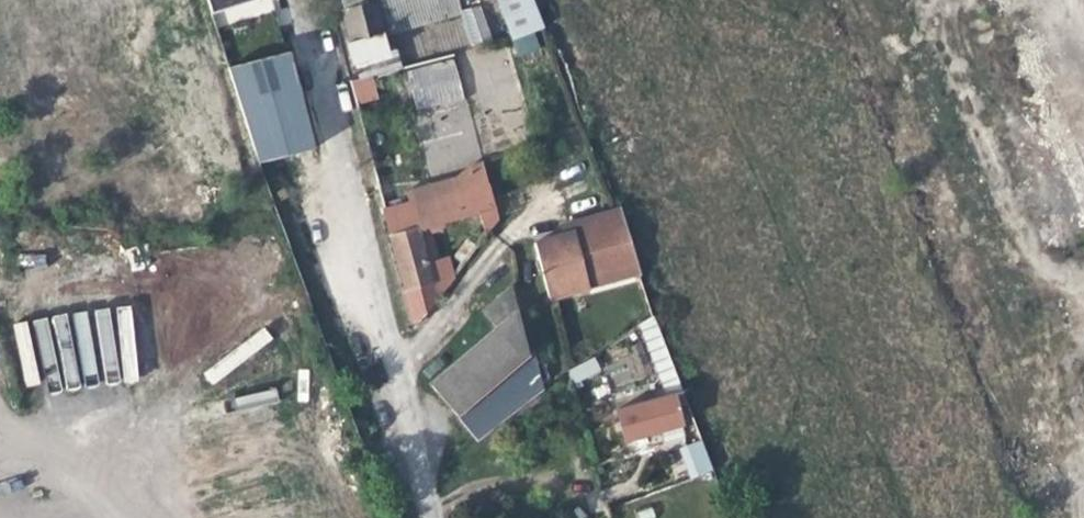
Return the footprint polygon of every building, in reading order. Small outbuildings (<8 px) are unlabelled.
[(193,11),(225,0),(190,0),(193,11)] [(360,60),(364,59),(367,69),(394,62),(391,52),(388,53),(381,34),(377,34),(367,0),(343,0),(360,60)] [(397,13),(449,0),(403,0),(395,2),(397,13)] [(526,0),(491,0),(506,40),(536,28),(526,0)] [(400,16),(403,28),(453,15),(450,5),(400,16)] [(459,23),(418,30),(422,53),(489,42),(483,6),(457,10),(459,23)] [(512,42),(517,56),(540,49),(536,35),(512,42)] [(228,69),(257,163),(314,148),(289,53),(228,69)] [(357,105),(379,99),(372,75),(350,81),(357,105)] [(475,173),(479,188),(488,185),(485,171),(475,173)] [(476,188),(487,231),(497,218),(488,185),(479,188),(476,188)] [(469,190),(434,199),(437,213),(473,203),(469,190)] [(439,222),(437,213),(434,199),(409,206),(416,229),(439,222)] [(639,261),(621,211),(619,205),(570,219),(574,231),(561,234),(533,241),(548,297),(593,284),(590,275),(639,261)] [(416,229),(409,206),(384,212),(413,326),(435,298),(416,229)] [(558,222),(561,234),(574,231),(570,219),(558,222)] [(527,352),(509,289),(479,314),(494,332),(429,386),(474,441),(541,389),(531,351),(527,352)] [(638,325),(644,342),(663,330),(657,313),(638,325)] [(689,402),(663,330),(644,342),(664,395),(615,410),(624,440),(658,431),(661,441),(684,435),(678,408),(689,402)] [(568,369),(573,383),(601,373),(595,359),(568,369)] [(690,476),(712,467),(701,437),(686,443),(689,452),(682,455),(690,476)]
